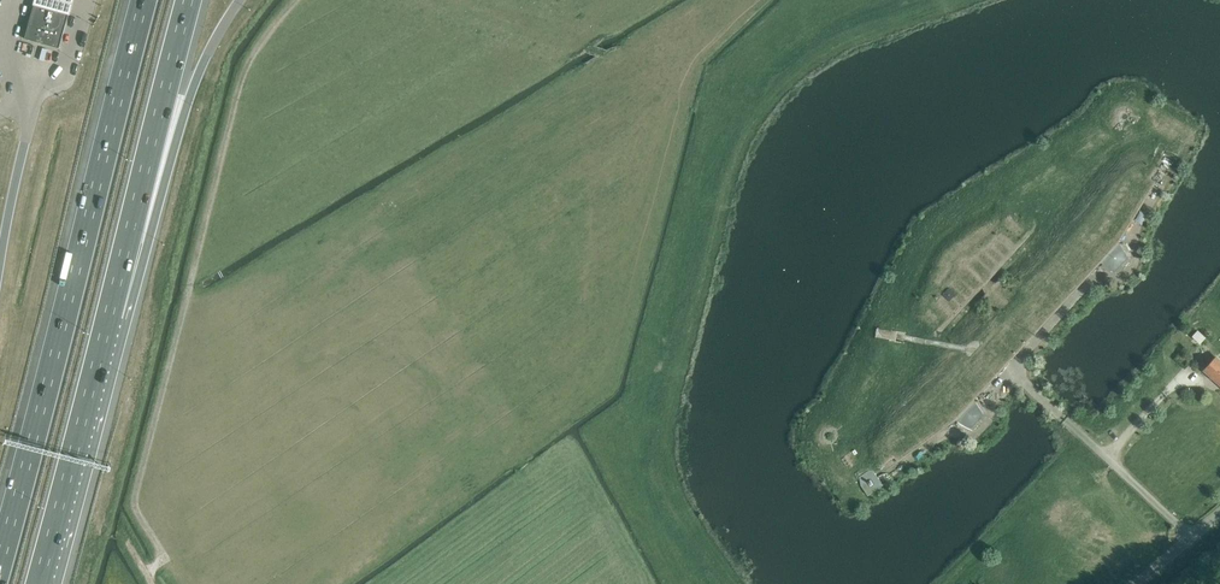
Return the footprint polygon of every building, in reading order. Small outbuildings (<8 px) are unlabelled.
[(23,39),(24,39),(57,48),(58,48),(59,47),(58,47),(68,11),(69,12),(69,11),(69,10),(68,10),(68,9),(67,9),(67,10),(35,1),(35,0),(34,0),(33,0),(33,1),(33,2),(24,37),(23,37),(23,38),(23,39)] [(67,10),(67,9),(68,9),(68,10),(71,0),(34,0),(35,0),(35,1),(67,10)] [(600,43),(604,37),(603,37),(599,42),(584,51),(579,55),(579,56),(586,52),(596,56),(588,61),(589,62),(595,59),(612,48),(619,47),(619,46),(612,47),(606,50),(596,46),(600,43)] [(1119,124),(1120,125),(1114,130),(1116,131),(1120,126),(1121,126),(1122,127),(1124,127),(1126,128),(1128,127),(1126,125),(1125,125),(1124,125),(1122,124),(1120,123),(1119,122),(1119,121),(1118,119),(1118,118),(1118,117),(1119,115),(1120,114),(1121,113),(1122,112),(1123,112),(1124,111),(1126,111),(1128,112),(1129,112),(1130,113),(1131,114),(1131,115),(1132,117),(1132,118),(1132,120),(1131,122),(1130,123),(1129,123),(1128,124),(1131,126),(1132,126),(1133,124),(1134,123),(1135,121),(1135,120),(1135,119),(1141,120),(1140,118),(1134,117),(1134,116),(1133,114),(1132,113),(1130,111),(1129,111),(1128,110),(1126,110),(1125,110),(1123,110),(1122,110),(1121,111),(1120,111),(1118,113),(1118,114),(1117,115),(1116,117),(1116,119),(1117,120),(1117,122),(1119,124)] [(1135,119),(1135,120),(1135,121),(1134,123),(1133,124),(1132,126),(1131,126),(1129,127),(1128,127),(1126,128),(1124,127),(1122,127),(1121,126),(1120,126),(1116,131),(1119,133),(1121,129),(1122,129),(1125,130),(1127,130),(1129,130),(1131,129),(1133,128),(1135,127),(1136,125),(1137,123),(1137,122),(1141,122),(1141,120),(1135,119)] [(995,282),(989,280),(1019,247),(1002,233),(971,258),(970,258),(968,258),(967,258),(965,259),(964,259),(963,260),(962,261),(961,262),(960,263),(959,264),(959,266),(958,267),(958,269),(958,270),(959,271),(935,305),(952,320),(982,288),(985,294),(982,297),(985,300),(986,300),(1007,317),(1007,324),(938,399),(895,431),(893,432),(892,433),(890,435),(889,437),(888,438),(887,440),(887,442),(886,444),(886,446),(886,448),(886,450),(886,452),(886,454),(887,456),(885,457),(888,462),(894,457),(898,462),(955,420),(958,421),(956,425),(966,430),(969,431),(972,430),(974,429),(986,417),(987,414),(986,410),(979,401),(976,404),(974,400),(1100,263),(1102,264),(1100,267),(1110,273),(1115,274),(1118,272),(1130,259),(1131,254),(1129,251),(1123,243),(1121,245),(1119,243),(1156,181),(1151,179),(1154,174),(1148,171),(1146,171),(1144,171),(1142,171),(1140,171),(1138,171),(1136,171),(1135,172),(1133,173),(1131,174),(1130,175),(1128,176),(1127,178),(1126,179),(1097,226),(1027,302),(1024,303),(1021,302),(1020,302),(1001,284),(1001,282),(998,280),(995,282)] [(876,340),(895,342),(905,344),(905,343),(896,342),(897,337),(897,333),(906,334),(906,333),(897,332),(896,332),(877,329),(876,340)] [(1200,342),(1205,337),(1197,330),(1192,335),(1200,342)] [(1219,385),(1219,360),(1215,356),(1203,369),(1219,385)] [(828,445),(829,445),(830,452),(832,452),(831,445),(832,445),(833,445),(835,444),(836,443),(837,441),(835,440),(834,441),(834,442),(832,443),(830,443),(829,443),(827,442),(826,442),(825,441),(824,440),(824,439),(823,437),(823,436),(824,434),(824,433),(825,432),(826,431),(827,430),(829,429),(830,429),(831,429),(832,430),(834,430),(835,432),(836,433),(837,434),(837,436),(837,437),(837,438),(838,439),(839,437),(839,436),(838,434),(838,432),(837,431),(837,430),(841,426),(841,425),(836,430),(834,428),(833,428),(831,427),(829,428),(828,428),(826,428),(825,429),(824,430),(823,431),(822,433),(822,434),(821,435),(821,437),(821,438),(822,440),(823,441),(824,443),(825,444),(827,445),(828,445)] [(837,430),(837,431),(838,432),(838,434),(839,436),(839,437),(838,439),(838,440),(837,441),(836,443),(835,444),(833,445),(832,445),(831,445),(832,452),(834,451),(834,447),(835,447),(837,445),(838,444),(840,442),(841,440),(841,439),(841,436),(841,434),(841,432),(840,431),(843,428),(841,426),(837,430)] [(861,485),(868,495),(883,485),(873,470),(871,468),(859,477),(861,485)]
